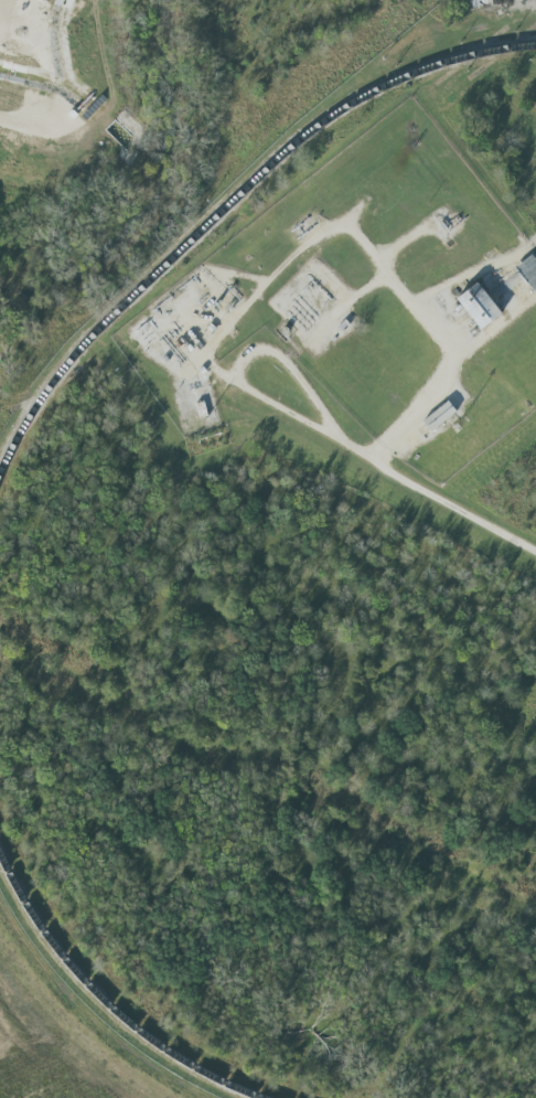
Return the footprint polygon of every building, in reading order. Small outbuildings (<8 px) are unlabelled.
[(498,314),(475,281),(450,297),(473,331),(498,314)]
